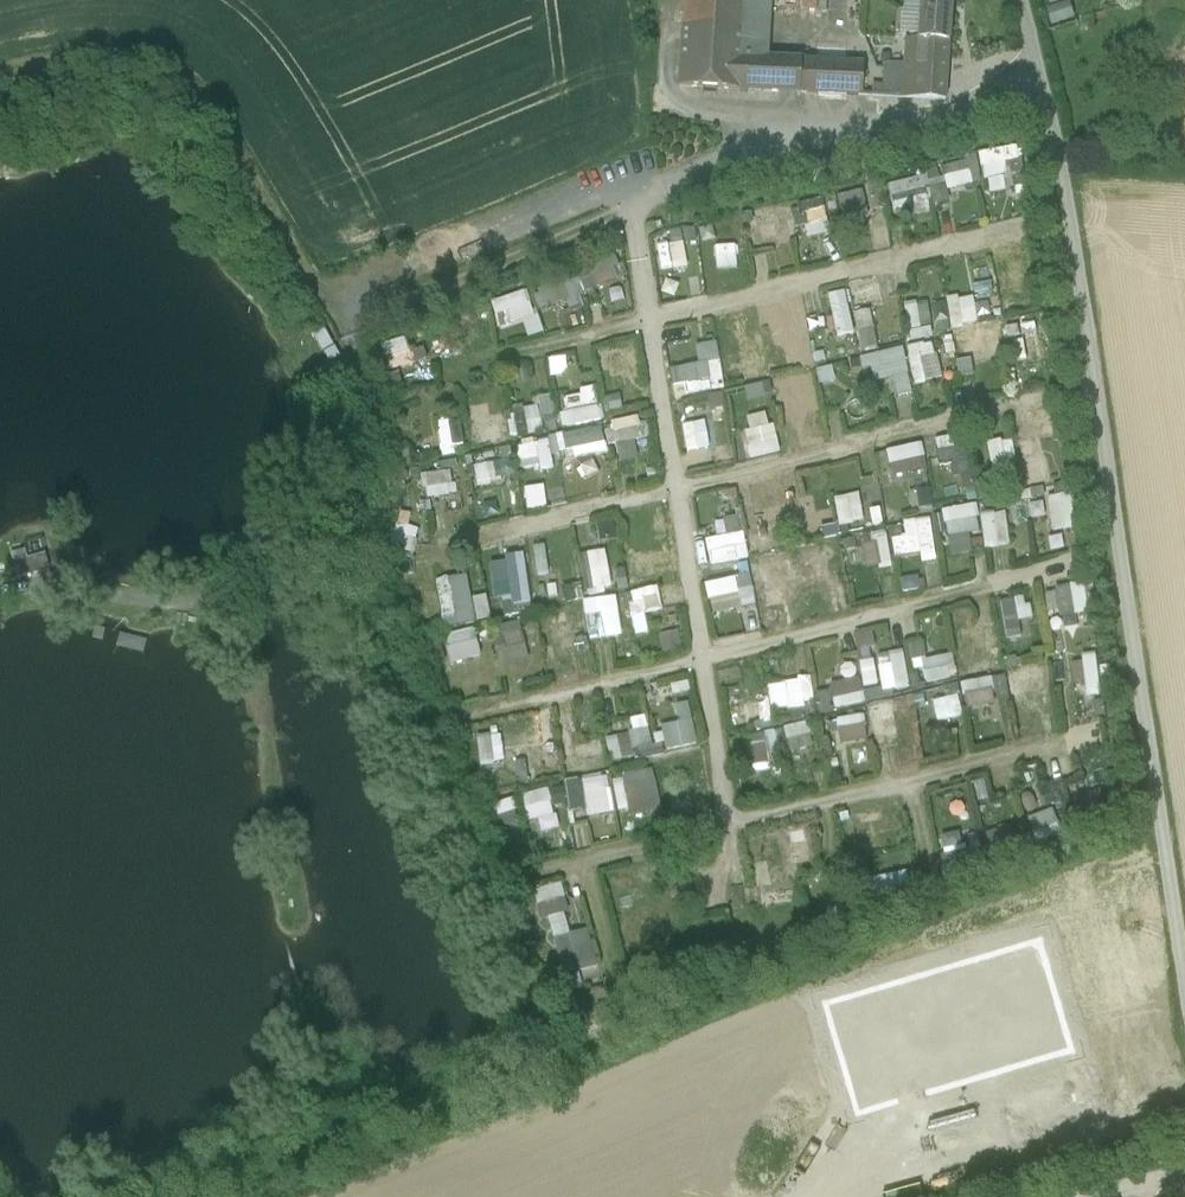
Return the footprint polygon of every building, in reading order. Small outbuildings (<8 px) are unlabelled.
[(818,0),(682,0),(677,96),(740,98),(867,101),(866,64),(849,64),(848,51),(815,50),(814,62),(771,61),(773,10),(818,14),(818,0)] [(904,67),(889,66),(887,98),(946,102),(952,0),(907,0),(904,67)] [(1053,24),(1074,18),(1068,0),(1045,0),(1053,24)] [(984,190),(1023,187),(1020,147),(980,150),(984,190)] [(920,168),(922,176),(888,182),(893,208),(910,205),(912,216),(931,212),(929,204),(949,200),(947,189),(981,182),(977,157),(920,168)] [(869,215),(864,191),(838,196),(843,220),(869,215)] [(796,202),(802,237),(829,233),(824,198),(796,202)] [(760,244),(793,238),(787,206),(755,212),(760,244)] [(713,247),(737,245),(735,221),(711,224),(713,247)] [(711,241),(710,227),(657,231),(658,244),(711,241)] [(661,269),(687,266),(684,242),(658,245),(661,269)] [(620,279),(611,253),(573,265),(581,291),(620,279)] [(854,295),(880,291),(878,281),(852,285),(854,295)] [(848,290),(830,292),(834,334),(851,333),(848,290)] [(491,300),(498,328),(524,322),(527,338),(541,335),(531,291),(491,300)] [(979,320),(972,294),(945,301),(952,327),(979,320)] [(931,324),(926,302),(905,307),(910,329),(931,324)] [(872,309),(855,311),(860,351),(877,349),(872,309)] [(990,351),(987,339),(1000,336),(997,322),(956,332),(963,358),(990,351)] [(1020,366),(1043,362),(1036,322),(1007,327),(1011,349),(1017,348),(1020,366)] [(910,341),(932,338),(930,326),(908,330),(910,341)] [(389,372),(414,366),(407,338),(382,345),(389,372)] [(719,341),(696,343),(698,364),(680,366),(682,391),(722,389),(719,341)] [(935,342),(907,345),(912,383),(940,379),(935,342)] [(874,378),(907,377),(905,350),(873,352),(874,378)] [(774,394),(776,405),(800,401),(802,411),(819,408),(813,372),(744,384),(747,399),(774,394)] [(893,379),(897,395),(910,392),(907,376),(893,379)] [(595,386),(578,389),(579,395),(560,399),(565,426),(601,419),(595,386)] [(536,409),(472,420),(476,445),(557,431),(550,395),(534,398),(536,409)] [(751,458),(778,454),(771,411),(744,415),(751,458)] [(1027,415),(1031,437),(1051,433),(1047,411),(1027,415)] [(711,416),(682,419),(686,456),(703,454),(702,444),(714,442),(711,416)] [(614,419),(617,460),(635,459),(634,437),(645,437),(644,418),(614,419)] [(439,422),(441,451),(463,450),(461,421),(439,422)] [(548,437),(552,453),(572,449),(574,458),(607,451),(602,426),(548,437)] [(549,441),(517,445),(521,472),(552,468),(549,441)] [(926,441),(886,449),(891,476),(922,469),(925,487),(913,489),(917,506),(938,502),(926,441)] [(990,444),(993,465),(1014,462),(1010,441),(990,444)] [(950,480),(973,480),(974,451),(951,450),(950,480)] [(1022,460),(1027,484),(1050,478),(1045,455),(1022,460)] [(497,461),(474,467),(479,486),(502,480),(497,461)] [(453,471),(424,473),(426,498),(455,496),(453,471)] [(525,488),(528,508),(547,505),(544,485),(525,488)] [(859,492),(833,497),(839,525),(864,520),(859,492)] [(1073,494),(1049,495),(1051,530),(1075,529),(1073,494)] [(968,533),(982,530),(976,503),(942,510),(950,555),(971,551),(968,533)] [(817,534),(817,525),(835,524),(834,505),(794,508),(796,536),(817,534)] [(980,514),(984,548),(1010,545),(1006,511),(980,514)] [(711,565),(749,556),(739,516),(723,520),(726,533),(705,539),(711,565)] [(905,537),(893,538),(894,555),(921,552),(922,561),(935,560),(931,518),(904,520),(905,537)] [(415,553),(418,528),(396,526),(393,550),(415,553)] [(887,538),(862,542),(865,568),(891,564),(887,538)] [(608,551),(581,552),(583,593),(610,592),(608,551)] [(506,555),(507,565),(490,566),(493,601),(502,601),(503,616),(519,615),(518,604),(529,603),(526,553),(506,555)] [(765,563),(768,579),(793,574),(790,558),(765,563)] [(739,592),(742,606),(757,603),(749,571),(705,582),(709,599),(739,592)] [(490,622),(487,596),(471,598),(468,575),(437,579),(442,628),(490,622)] [(1085,584),(1049,587),(1051,615),(1088,612),(1085,584)] [(634,615),(663,608),(657,585),(628,592),(634,615)] [(588,640),(621,636),(617,596),(584,600),(588,640)] [(1020,620),(1030,619),(1028,596),(1001,599),(1005,639),(1022,637),(1020,620)] [(504,648),(498,649),(499,664),(526,662),(523,623),(503,624),(504,648)] [(449,663),(481,659),(476,630),(445,635),(449,663)] [(860,649),(875,645),(872,630),(857,634),(860,649)] [(661,633),(662,651),(681,650),(680,631),(661,633)] [(955,677),(953,655),(926,658),(924,641),(910,642),(913,669),(924,668),(926,680),(955,677)] [(883,691),(910,686),(903,653),(876,658),(883,691)] [(1083,655),(1085,695),(1099,695),(1097,655),(1083,655)] [(864,688),(878,685),(873,659),(859,662),(864,688)] [(963,678),(967,706),(996,702),(995,698),(1050,691),(1047,668),(963,678)] [(771,707),(813,704),(812,679),(770,682),(771,707)] [(862,679),(817,686),(821,710),(865,703),(862,679)] [(958,695),(933,700),(938,721),(962,716),(958,695)] [(770,721),(770,699),(745,700),(746,722),(770,721)] [(692,702),(677,703),(679,723),(664,724),(665,748),(695,746),(692,702)] [(869,703),(872,744),(898,742),(895,702),(869,703)] [(581,728),(597,724),(592,709),(577,714),(581,728)] [(832,718),(834,743),(866,741),(865,716),(832,718)] [(790,751),(814,745),(807,720),(784,726),(790,751)] [(632,747),(653,742),(649,727),(605,738),(611,762),(635,756),(632,747)] [(766,734),(745,736),(747,764),(768,763),(766,734)] [(577,772),(605,768),(602,740),(573,744),(577,772)] [(531,780),(558,774),(553,747),(525,753),(531,780)] [(653,771),(612,779),(620,817),(661,808),(653,771)] [(565,784),(571,818),(614,810),(607,775),(565,784)] [(553,807),(566,806),(565,787),(551,789),(553,807)] [(548,789),(522,796),(529,823),(555,816),(548,789)] [(1053,809),(1028,817),(1036,839),(1060,832),(1053,809)] [(905,870),(870,880),(876,900),(910,890),(905,870)] [(537,902),(565,899),(563,885),(535,888),(537,902)] [(595,969),(582,897),(547,903),(559,975),(595,969)]
